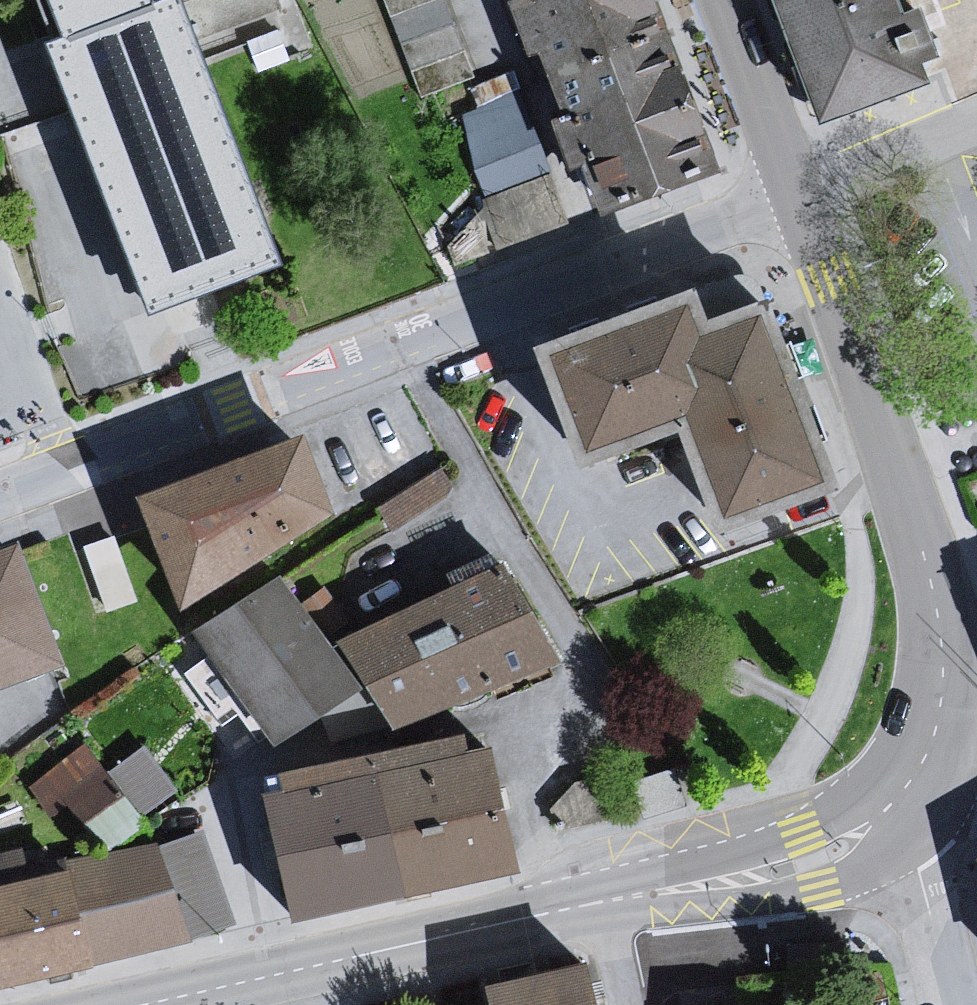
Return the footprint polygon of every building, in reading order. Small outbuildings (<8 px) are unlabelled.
[(144,307),(271,261),(176,0),(33,0),(144,307)] [(599,212),(716,169),(655,0),(522,0),(599,212)] [(822,108),(917,73),(909,53),(927,46),(914,11),(896,18),(890,0),(781,0),(822,108)] [(552,178),(523,95),(464,120),(483,203),(552,178)] [(502,255),(571,229),(552,178),(483,203),(502,255)] [(701,325),(689,293),(542,346),(583,459),(684,422),(720,520),(829,481),(764,302),(701,325)] [(302,433),(137,493),(179,607),(330,512),(302,433)] [(382,495),(394,518),(454,488),(443,465),(382,495)] [(0,549),(0,683),(57,662),(13,544),(0,549)] [(500,566),(341,641),(393,724),(554,657),(500,566)] [(280,571),(193,628),(276,744),(361,687),(280,571)] [(458,735),(281,771),(284,785),(266,789),(293,912),(509,866),(486,746),(462,751),(458,735)] [(115,760),(144,807),(179,786),(151,739),(115,760)] [(119,794),(84,747),(32,786),(53,814),(67,804),(81,822),(119,794)] [(160,846),(57,867),(88,961),(193,939),(236,923),(204,831),(160,846)] [(0,866),(0,983),(88,961),(57,867),(53,857),(0,866)] [(494,984),(499,1004),(591,1004),(582,965),(494,984)]
